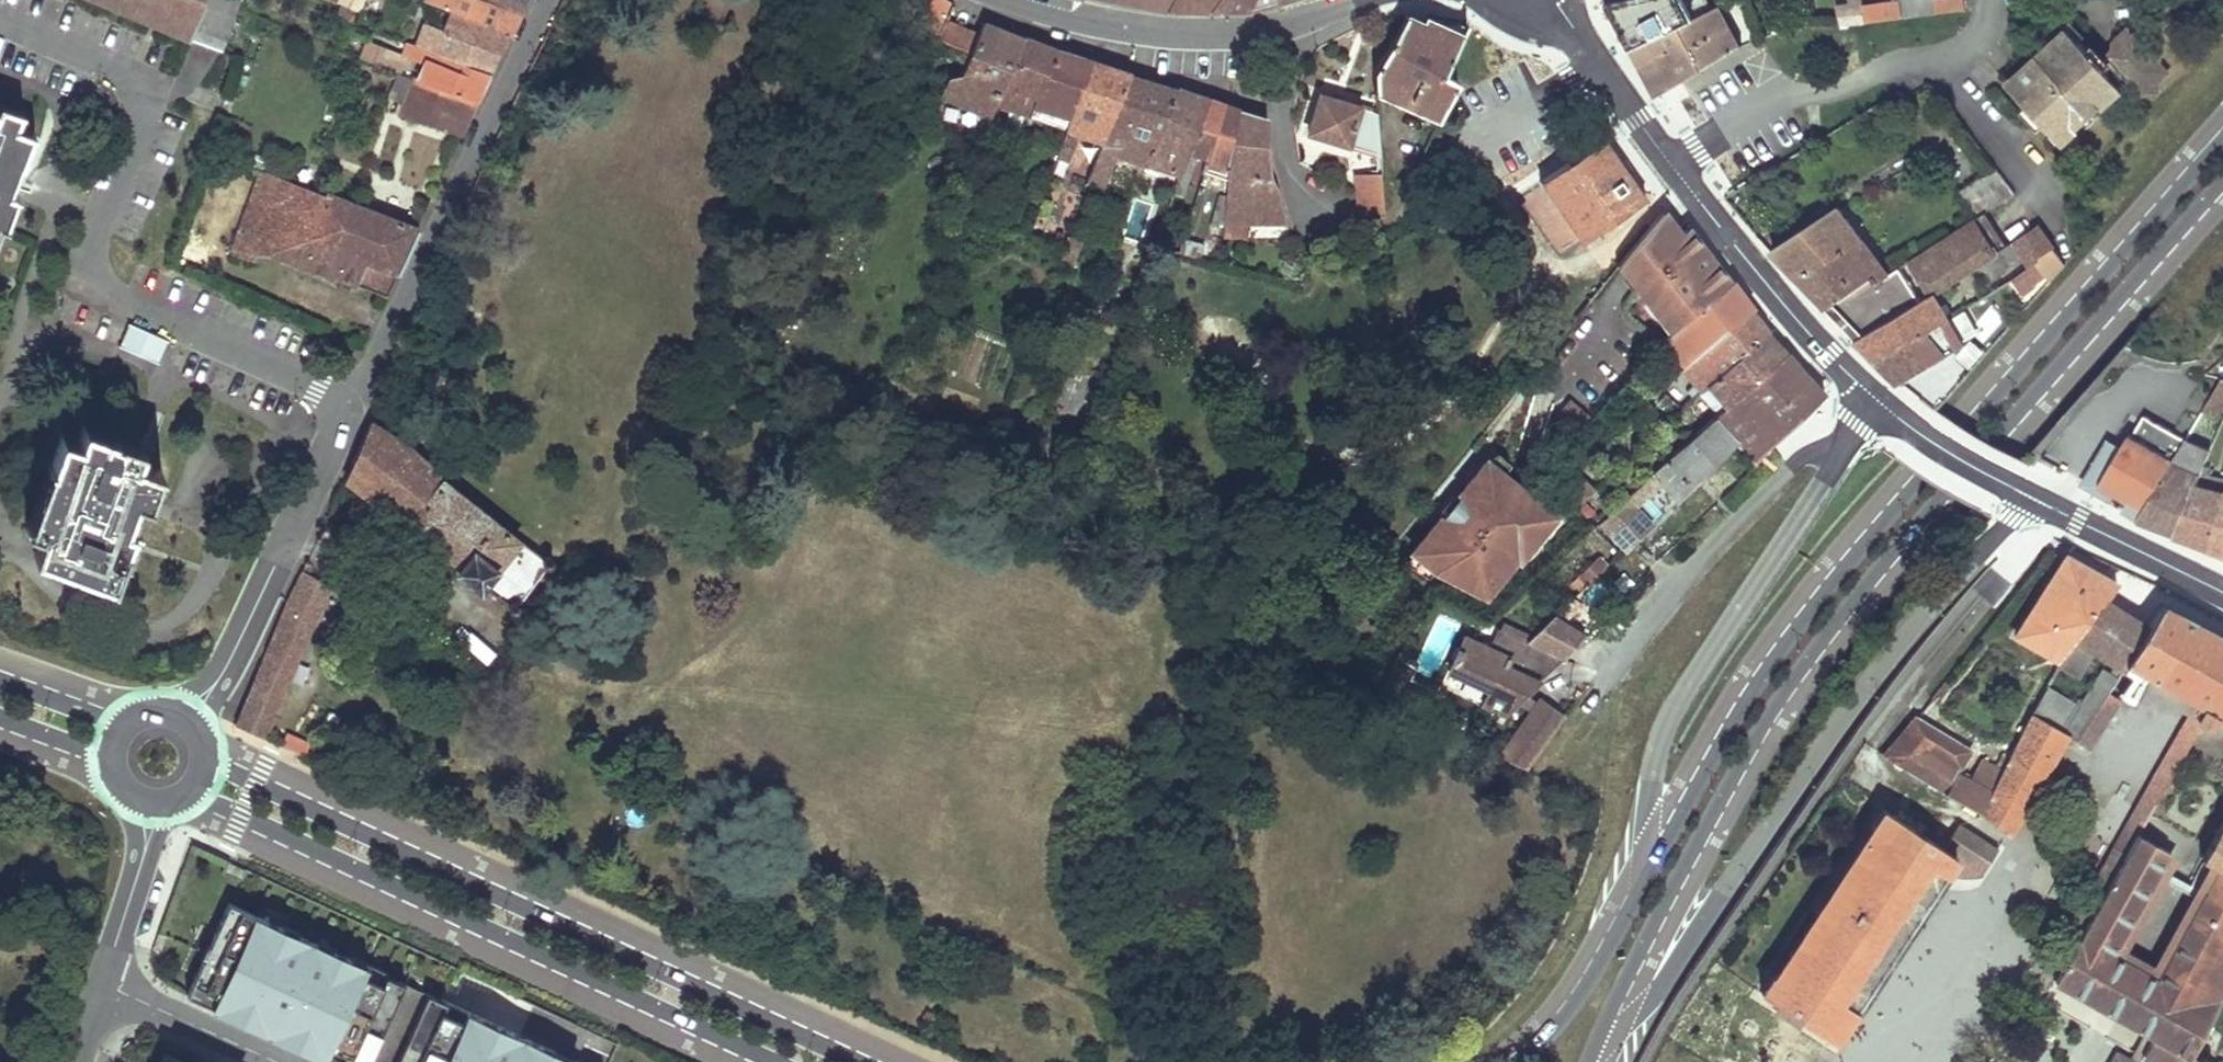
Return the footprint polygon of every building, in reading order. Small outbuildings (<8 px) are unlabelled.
[(101,2),(141,18),(145,8),(175,20),(171,30),(190,38),(205,0),(101,0),(101,2)] [(206,44),(221,50),(238,8),(239,5),(241,0),(227,0),(226,0),(205,0),(190,38),(206,44)] [(340,4),(352,9),(358,11),(364,0),(331,0),(340,4)] [(453,10),(510,31),(514,22),(520,10),(493,0),(425,0),(453,10)] [(520,10),(525,0),(493,0),(520,10)] [(926,33),(937,38),(947,19),(954,6),(944,0),(930,0),(915,27),(926,33)] [(1169,9),(1175,0),(1113,0),(1142,5),(1169,9)] [(1208,11),(1215,0),(1175,0),(1169,9),(1183,10),(1208,11)] [(1208,11),(1247,12),(1280,3),(1292,0),(1215,0),(1208,11)] [(1684,0),(1608,0),(1632,47),(1694,19),(1684,0)] [(1860,0),(1849,0),(1850,3),(1833,5),(1838,25),(1854,23),(1863,22),(1861,6),(1860,0)] [(1900,2),(1901,17),(1935,13),(1933,0),(1899,0),(1900,2)] [(1900,2),(1861,6),(1863,22),(1901,17),(1900,2)] [(352,9),(340,4),(335,15),(348,20),(352,9)] [(1713,10),(1732,51),(1740,46),(1720,6),(1713,10)] [(145,8),(141,18),(171,30),(175,20),(145,8)] [(426,23),(416,47),(490,73),(500,52),(510,31),(453,10),(444,30),(426,23)] [(1713,10),(1694,19),(1632,47),(1656,97),(1732,51),(1713,10)] [(1464,32),(1436,22),(1407,12),(1373,68),(1375,91),(1438,120),(1457,81),(1444,73),(1464,32)] [(937,38),(971,52),(979,31),(947,19),(937,38)] [(991,113),(995,105),(1023,37),(1010,32),(984,21),(979,31),(971,52),(962,73),(949,76),(942,92),(991,113)] [(2160,63),(2159,52),(2148,53),(2135,39),(2125,37),(2117,43),(2116,51),(2102,64),(2070,32),(2010,90),(2061,143),(2126,84),(2138,98),(2146,91),(2158,91),(2159,79),(2167,71),(2160,63)] [(1023,37),(995,105),(1018,111),(1016,121),(1026,124),(1029,116),(1055,49),(1038,42),(1023,37)] [(1498,38),(1495,45),(1516,54),(1519,47),(1498,38)] [(402,64),(405,56),(365,41),(358,57),(399,73),(402,64)] [(490,73),(416,47),(409,44),(405,56),(425,63),(417,79),(477,100),(484,86),(490,73)] [(1071,54),(1055,49),(1029,116),(1066,129),(1092,61),(1071,54)] [(1102,142),(1130,73),(1111,67),(1092,61),(1066,129),(1057,159),(1066,162),(1077,133),(1102,142)] [(412,77),(399,73),(396,80),(409,85),(412,77)] [(1199,96),(1130,73),(1102,142),(1088,179),(1105,185),(1117,153),(1180,174),(1211,100),(1199,96)] [(469,117),(477,100),(417,79),(412,77),(409,85),(399,113),(460,137),(469,117)] [(1306,133),(1343,144),(1380,155),(1376,112),(1319,93),(1306,133)] [(1224,104),(1211,100),(1180,174),(1177,184),(1173,194),(1184,197),(1199,154),(1208,156),(1224,104)] [(1231,106),(1224,104),(1208,156),(1205,169),(1227,177),(1239,109),(1231,106)] [(19,122),(21,114),(1,107),(0,109),(0,222),(32,135),(16,130),(19,122)] [(1255,114),(1239,109),(1227,177),(1226,190),(1225,196),(1225,222),(1248,222),(1286,222),(1277,187),(1271,176),(1268,118),(1255,114)] [(1583,242),(1614,221),(1645,200),(1642,196),(1627,172),(1604,138),(1539,182),(1583,242)] [(336,273),(365,207),(328,192),(327,195),(261,170),(245,216),(232,252),(253,261),(255,256),(273,257),(274,254),(302,263),(302,265),(335,277),(336,273)] [(1967,208),(1974,220),(2015,194),(1997,171),(1959,196),(1967,208)] [(1361,212),(1372,212),(1384,210),(1381,175),(1355,177),(1359,198),(1361,212)] [(1002,193),(997,205),(1008,209),(1012,196),(1002,193)] [(1225,196),(1220,194),(1213,218),(1224,220),(1225,196)] [(993,217),(998,219),(1003,220),(1008,209),(997,205),(993,217)] [(336,273),(348,279),(360,286),(384,295),(387,295),(398,270),(409,248),(418,228),(365,207),(336,273)] [(1800,284),(1824,308),(1877,274),(1855,245),(1862,240),(1840,210),(1771,253),(1800,284)] [(1930,295),(1933,293),(1984,261),(1996,254),(1974,220),(1908,263),(1930,295)] [(1223,235),(1248,238),(1248,222),(1225,222),(1223,235)] [(1679,328),(1731,281),(1685,224),(1634,286),(1648,302),(1649,303),(1654,298),(1679,328)] [(2039,227),(2022,238),(1996,254),(1984,261),(1994,278),(2032,253),(2036,259),(2039,257),(2054,248),(2039,227)] [(1198,241),(1184,238),(1180,251),(1194,255),(1198,241)] [(1881,281),(1889,276),(1862,240),(1855,245),(1877,274),(1879,277),(1881,281)] [(2064,261),(2054,248),(2039,257),(2040,260),(2019,273),(1997,287),(2005,298),(2064,261)] [(1881,281),(1879,277),(1877,274),(1824,308),(1839,324),(1856,341),(1919,302),(1898,270),(1889,276),(1881,281)] [(1731,281),(1679,328),(1671,336),(1659,346),(1682,370),(1752,308),(1741,295),(1731,281)] [(1949,318),(1933,293),(1930,295),(1926,298),(1941,322),(1949,318)] [(1648,302),(1645,305),(1671,336),(1679,328),(1654,298),(1649,303),(1648,302)] [(1926,298),(1919,302),(1856,341),(1865,350),(1878,363),(1941,322),(1926,298)] [(1759,317),(1752,308),(1682,370),(1700,390),(1708,384),(1765,333),(1769,330),(1759,317)] [(1949,318),(1941,322),(1878,363),(1886,372),(1898,384),(1964,344),(1949,318)] [(131,326),(122,349),(158,363),(167,341),(131,326)] [(1775,343),(1765,333),(1708,384),(1727,406),(1727,405),(1783,352),(1775,343)] [(1942,403),(1987,355),(1969,339),(1925,387),(1942,403)] [(1783,352),(1727,405),(1735,414),(1740,419),(1753,434),(1767,449),(1824,395),(1817,388),(1806,377),(1791,361),(1783,352)] [(1643,374),(1637,370),(1624,384),(1629,389),(1643,374)] [(1067,375),(1057,412),(1076,417),(1086,379),(1067,375)] [(2222,378),(2203,411),(2210,415),(2215,408),(2222,412),(2218,418),(2222,420),(2222,378)] [(1644,397),(1647,400),(1649,403),(1662,390),(1657,384),(1644,397)] [(1708,384),(1700,390),(1698,392),(1718,414),(1727,406),(1708,384)] [(1560,400),(1547,440),(1574,449),(1588,409),(1560,400)] [(1737,448),(1753,434),(1740,419),(1724,434),(1735,446),(1737,448)] [(1724,434),(1711,420),(1664,462),(1653,472),(1599,523),(1620,545),(1629,545),(1648,528),(1648,518),(1636,505),(1661,481),(1677,499),(1735,446),(1724,434)] [(545,556),(543,557),(443,478),(415,451),(370,422),(344,479),(405,522),(459,565),(453,572),(481,593),(483,590),(507,605),(507,607),(507,608),(508,610),(509,611),(510,612),(512,613),(513,613),(515,613),(517,613),(518,612),(519,611),(520,609),(520,608),(520,606),(520,604),(519,603),(518,602),(544,569),(546,570),(547,570),(549,569),(551,568),(552,567),(553,566),(553,564),(554,562),(553,561),(552,559),(551,558),(550,557),(548,556),(547,556),(545,556)] [(131,528),(127,527),(124,525),(135,497),(141,500),(154,467),(135,461),(141,446),(114,436),(83,425),(78,439),(61,434),(49,466),(55,468),(32,526),(42,531),(34,552),(112,580),(131,528)] [(2120,501),(2141,513),(2173,460),(2131,433),(2098,488),(2120,501)] [(1753,434),(1737,448),(1752,464),(1767,449),(1753,434)] [(2153,525),(2174,536),(2196,486),(2209,456),(2211,452),(2185,440),(2179,450),(2173,460),(2141,513),(2139,517),(2138,518),(2153,525)] [(2196,486),(2222,493),(2222,476),(2211,472),(2216,459),(2209,456),(2196,486)] [(1556,515),(1486,460),(1456,497),(1454,496),(1442,511),(1444,513),(1413,551),(1435,569),(1486,596),(1517,557),(1520,559),(1556,515)] [(1577,507),(1594,490),(1580,476),(1563,494),(1577,507)] [(2208,548),(2222,494),(2222,493),(2196,486),(2174,536),(2190,542),(2208,548)] [(2208,548),(2220,552),(2222,554),(2222,494),(2208,548)] [(2059,663),(2105,601),(2116,586),(2099,576),(2065,555),(2064,556),(2014,636),(2059,663)] [(1590,566),(1597,573),(1605,566),(1598,559),(1590,566)] [(1580,575),(1583,579),(1587,583),(1597,573),(1590,566),(1580,575)] [(331,585),(317,578),(304,570),(235,724),(264,738),(331,585)] [(1582,604),(1573,595),(1563,605),(1567,609),(1572,614),(1582,604)] [(2076,742),(2146,627),(2105,601),(2059,663),(2057,667),(2077,679),(2094,651),(2116,665),(2108,677),(2103,673),(2081,707),(2047,686),(2032,713),(2068,736),(2068,737),(2076,742)] [(2160,604),(2146,627),(2076,742),(2085,747),(2104,717),(2108,720),(2132,684),(2138,674),(2199,709),(2193,720),(2202,725),(2208,729),(2215,718),(2222,722),(2222,640),(2160,604)] [(1572,614),(1567,609),(1563,605),(1526,639),(1563,658),(1585,637),(1562,623),(1572,614)] [(1563,658),(1526,639),(1496,624),(1486,644),(1469,635),(1452,669),(1493,689),(1486,702),(1507,712),(1514,703),(1522,695),(1534,684),(1538,689),(1563,658)] [(1493,689),(1452,669),(1445,682),(1486,702),(1493,689)] [(2199,709),(2138,674),(2132,684),(2185,715),(2193,720),(2199,709)] [(1536,705),(1523,696),(1522,695),(1514,703),(1530,714),(1536,705)] [(1562,718),(1545,706),(1543,709),(1536,705),(1530,714),(1499,759),(1525,771),(1562,718)] [(334,731),(337,724),(341,717),(330,710),(322,726),(334,731)] [(2009,834),(2068,737),(2068,736),(2032,713),(2030,712),(2001,771),(1991,789),(1971,778),(1958,772),(1946,793),(1983,815),(1983,817),(2009,834)] [(2202,725),(2193,720),(2185,715),(2039,972),(2056,982),(2139,835),(2202,725)] [(1913,716),(1900,732),(1882,755),(1903,768),(1946,793),(1958,772),(1969,753),(1970,751),(1913,716)] [(2108,720),(2104,717),(2085,747),(2089,750),(2108,720)] [(1971,778),(1981,760),(1969,753),(1958,772),(1971,778)] [(1991,789),(2001,771),(1981,760),(1971,778),(1991,789)] [(1883,809),(1821,901),(1760,992),(1836,1043),(1960,861),(1883,809)] [(2218,828),(2215,827),(2213,831),(2216,833),(2205,854),(2201,852),(2200,856),(2202,858),(2201,861),(2204,863),(2206,860),(2211,863),(2209,866),(2216,869),(2155,977),(2114,954),(2165,861),(2170,853),(2139,835),(2056,982),(2148,1034),(2137,1054),(2149,1061),(2201,1061),(2188,1054),(2222,989),(2222,820),(2218,828)] [(2216,869),(2209,866),(2152,968),(2123,952),(2171,865),(2165,861),(2114,954),(2155,977),(2216,869)] [(185,993),(206,1003),(215,1007),(221,995),(244,1006),(239,1018),(276,1035),(281,1022),(344,1051),(340,1061),(366,1061),(368,1061),(580,1061),(227,901),(185,993)] [(239,1018),(244,1006),(221,995),(215,1007),(239,1018)] [(923,1023),(932,1026),(937,1020),(937,1013),(928,1010),(923,1015),(923,1023)]
